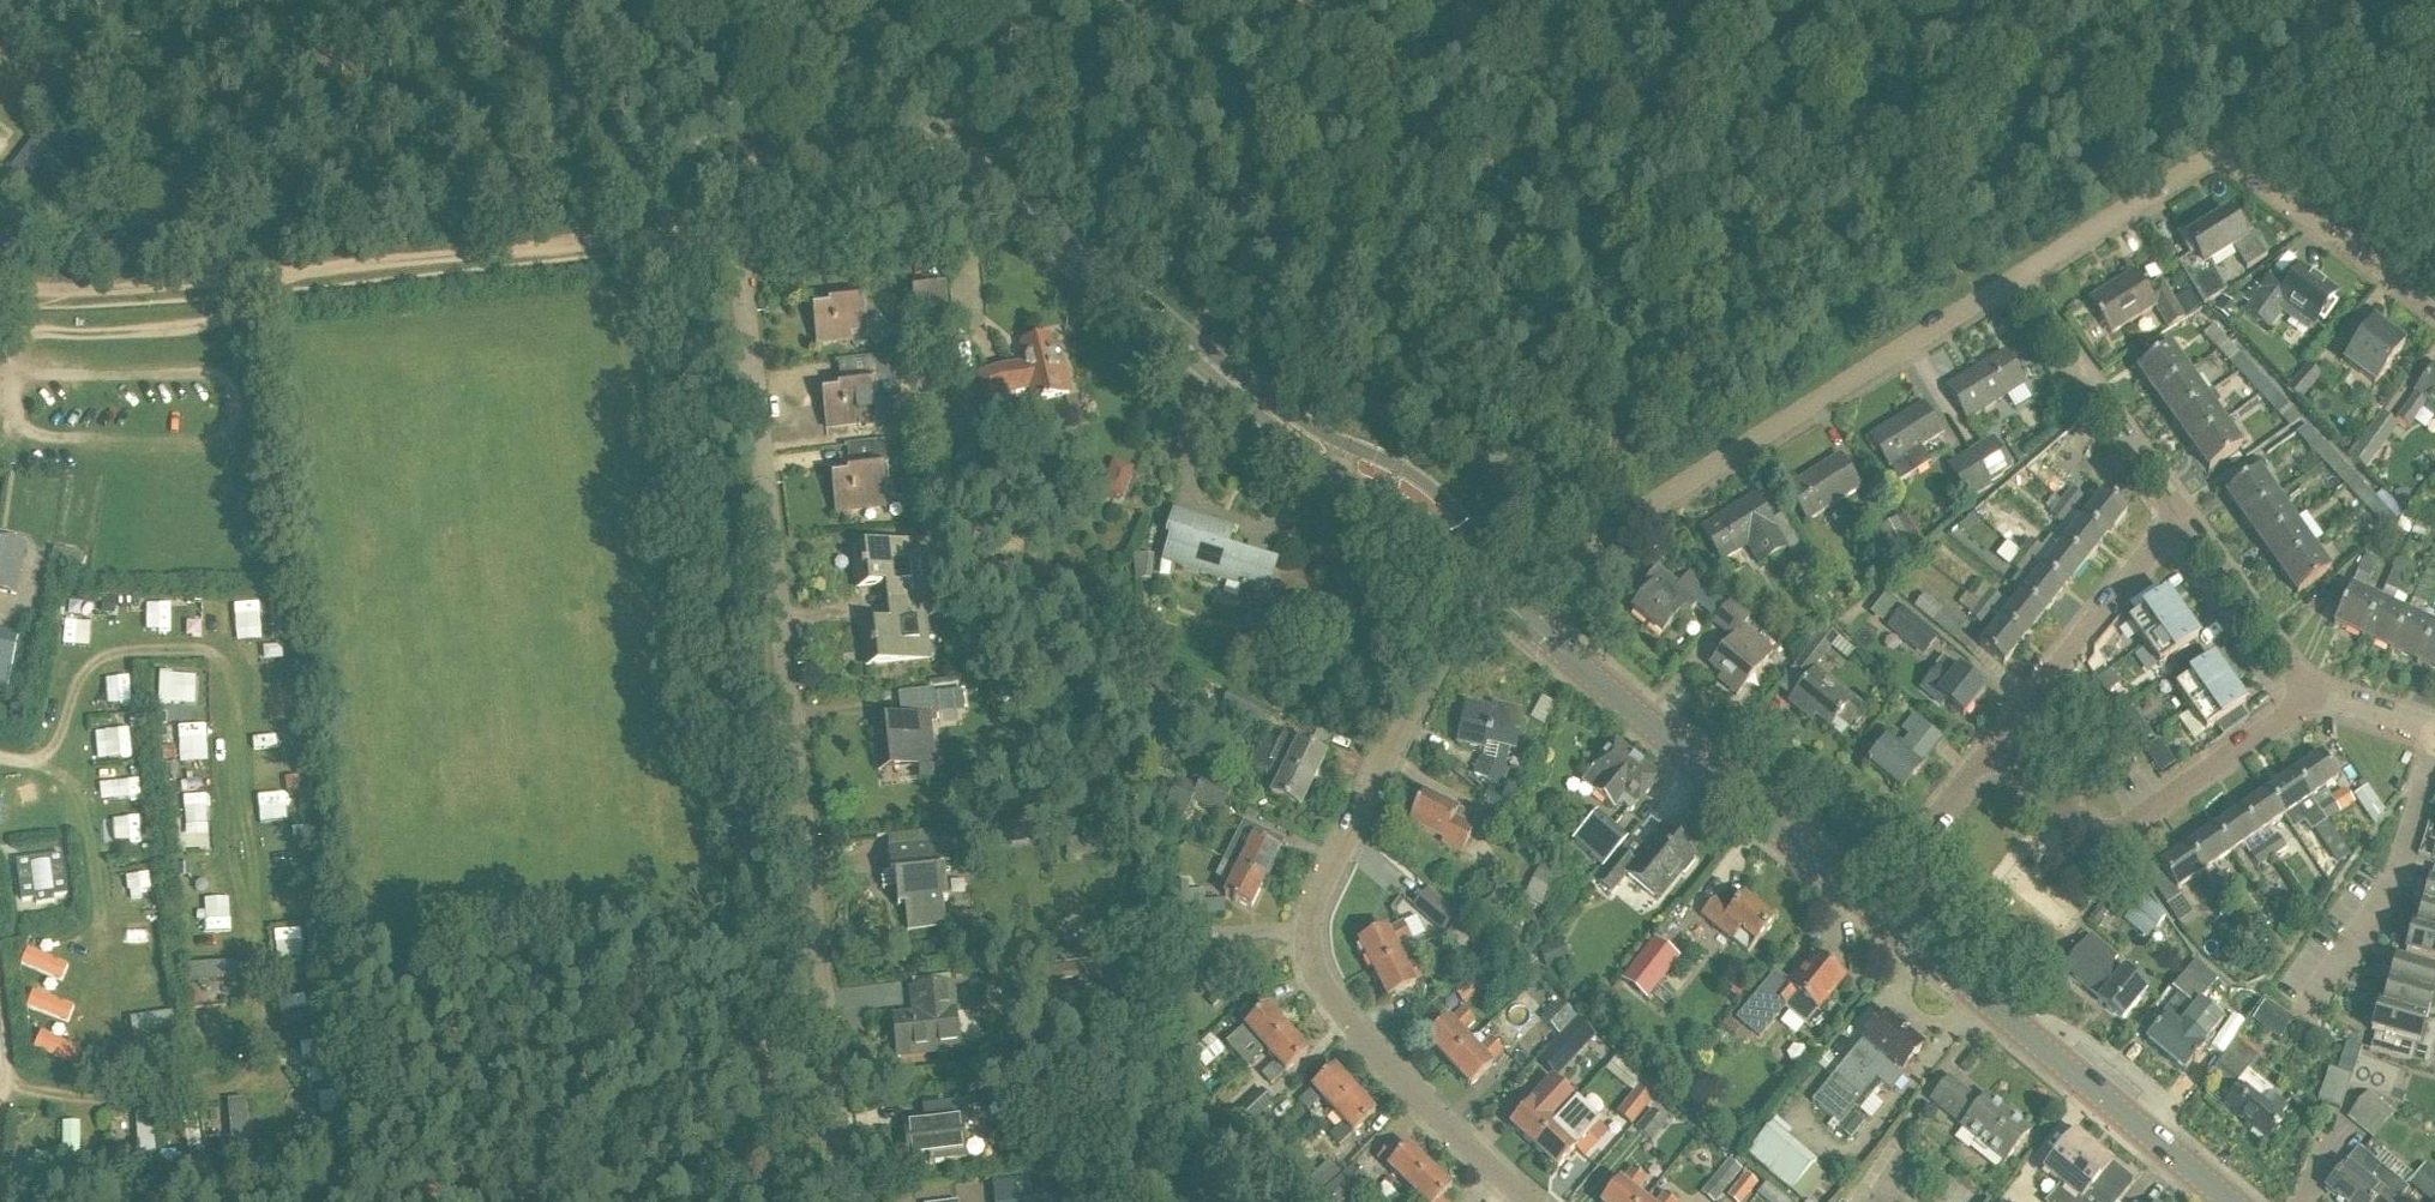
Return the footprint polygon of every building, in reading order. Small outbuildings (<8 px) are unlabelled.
[(12,141),(0,131),(0,156),(12,141)] [(11,172),(26,185),(52,155),(36,142),(11,172)] [(2228,215),(2187,240),(2195,253),(2177,264),(2202,306),(2226,292),(2213,271),(2208,274),(2202,264),(2233,245),(2247,270),(2268,257),(2253,233),(2243,239),(2228,215)] [(2271,279),(2269,277),(2245,312),(2269,330),(2281,314),(2289,319),(2294,312),(2314,326),(2318,320),(2322,323),(2323,325),(2338,304),(2337,303),(2336,303),(2332,301),(2336,295),(2300,269),(2285,291),(2282,294),(2268,284),(2271,279)] [(2090,301),(2112,336),(2154,310),(2167,331),(2186,320),(2185,318),(2175,302),(2161,280),(2145,290),(2134,273),(2090,301)] [(911,284),(915,326),(949,322),(943,280),(911,284)] [(847,342),(857,352),(868,342),(875,351),(894,336),(863,302),(862,292),(829,296),(831,311),(812,313),(816,346),(847,342)] [(2175,302),(2185,318),(2197,311),(2187,294),(2175,302)] [(2214,310),(2230,321),(2234,316),(2229,313),(2234,306),(2223,298),(2214,310)] [(2359,345),(2346,363),(2374,384),(2387,365),(2389,366),(2405,344),(2374,322),(2358,344),(2359,345)] [(2204,338),(2221,356),(2232,346),(2215,329),(2204,338)] [(1031,389),(1034,403),(1068,395),(1061,364),(1055,366),(1052,355),(1050,355),(1046,338),(1024,344),(1027,357),(1024,362),(1024,366),(977,377),(983,401),(995,398),(1031,389)] [(2232,346),(2221,356),(2238,375),(2249,365),(2232,346)] [(2137,371),(2155,397),(2187,374),(2169,348),(2137,371)] [(1947,390),(1967,421),(2024,386),(2004,354),(1947,390)] [(875,411),(874,403),(885,402),(890,396),(888,385),(882,381),(877,381),(874,358),(837,363),(840,395),(821,397),(825,430),(883,423),(881,410),(875,411)] [(2238,375),(2259,397),(2270,387),(2249,365),(2238,375)] [(2434,366),(2415,395),(2396,420),(2409,429),(2427,403),(2434,409),(2434,366)] [(2287,391),(2298,402),(2319,378),(2307,368),(2287,391)] [(2187,374),(2155,397),(2173,422),(2205,398),(2204,397),(2187,374)] [(2259,397),(2281,420),(2292,409),(2270,387),(2259,397)] [(2205,398),(2173,422),(2190,446),(2223,423),(2213,409),(2221,403),(2212,392),(2204,397),(2205,398)] [(1889,469),(1899,485),(1931,465),(1921,449),(1942,436),(1923,405),(1870,439),(1889,469)] [(2349,459),(2367,472),(2399,429),(2381,415),(2349,459)] [(2190,446),(2208,472),(2241,449),(2223,423),(2190,446)] [(1993,438),(1970,452),(1991,486),(2003,478),(2003,476),(2013,470),(1993,438)] [(2321,462),(2326,468),(2337,458),(2319,439),(2309,450),(2321,462)] [(2023,441),(2010,450),(2018,463),(2032,454),(2023,441)] [(831,481),(835,514),(869,510),(868,500),(885,498),(881,461),(886,461),(884,442),(846,447),(850,479),(831,481)] [(1946,466),(1968,503),(1993,488),(1991,486),(1970,452),(1946,466)] [(1787,490),(1807,523),(1860,490),(1839,457),(1787,490)] [(2326,468),(2344,487),(2355,476),(2337,458),(2326,468)] [(1101,492),(1124,499),(1135,469),(1112,462),(1101,492)] [(2225,495),(2243,521),(2276,497),(2258,472),(2225,495)] [(2344,487),(2365,509),(2376,499),(2363,485),(2355,476),(2344,487)] [(2068,508),(2074,513),(2084,500),(2071,489),(2061,502),(2068,508)] [(2081,519),(2106,539),(2127,513),(2102,493),(2081,519)] [(2365,509),(2386,532),(2397,522),(2396,521),(2403,514),(2383,493),(2376,499),(2365,509)] [(2396,496),(2396,507),(2410,506),(2409,495),(2396,496)] [(2052,513),(2061,502),(2055,497),(2046,508),(2052,513)] [(2243,521),(2261,546),(2293,522),(2276,497),(2243,521)] [(1786,550),(1771,523),(1755,498),(1701,532),(1721,562),(1746,546),(1759,567),(1786,550)] [(2068,508),(2061,502),(2052,513),(2050,515),(2049,516),(2062,527),(2074,513),(2068,508)] [(1164,563),(1264,594),(1273,566),(1262,563),(1266,553),(1249,547),(1245,557),(1226,551),(1232,531),(1174,513),(1167,535),(1172,536),(1164,563)] [(1896,520),(1915,552),(1916,551),(1916,550),(1926,543),(1907,514),(1896,520)] [(2409,535),(2414,524),(2401,518),(2396,528),(2409,535)] [(2070,533),(2061,545),(2085,564),(2106,539),(2081,519),(2070,533)] [(962,521),(962,534),(977,533),(976,520),(962,521)] [(1878,531),(1897,562),(1915,552),(1896,520),(1878,531)] [(2261,546),(2278,571),(2311,547),(2293,522),(2261,546)] [(17,595),(28,543),(0,537),(0,591),(17,595)] [(2027,543),(2019,553),(2026,559),(2033,564),(2033,563),(2044,551),(2030,540),(2027,543)] [(890,607),(923,603),(916,544),(854,551),(858,591),(888,587),(890,607)] [(2040,570),(2065,590),(2085,564),(2061,545),(2040,570)] [(2278,571),(2297,596),(2329,573),(2311,547),(2278,571)] [(2026,559),(2019,553),(2011,563),(2009,566),(2019,575),(2022,577),(2033,564),(2026,559)] [(2333,626),(2361,639),(2378,603),(2377,603),(2363,596),(2379,561),(2366,555),(2350,590),(2333,626)] [(1133,556),(1135,581),(1150,581),(1153,556),(1133,556)] [(2361,639),(2389,653),(2406,616),(2405,616),(2391,609),(2411,566),(2397,560),(2377,603),(2378,603),(2361,639)] [(2030,583),(2020,596),(2044,615),(2065,590),(2040,570),(2030,583)] [(1632,613),(1662,637),(1677,619),(1682,623),(1708,591),(1689,576),(1678,588),(1657,571),(1647,583),(1652,588),(1632,613)] [(2413,602),(2425,608),(2434,587),(2434,580),(2425,575),(2413,602)] [(1978,604),(1992,615),(2003,601),(1989,590),(1982,584),(1971,598),(1978,604)] [(2127,625),(2143,646),(2182,619),(2166,597),(2162,599),(2155,588),(2129,607),(2137,618),(2127,625)] [(1914,608),(1952,640),(1963,627),(1924,595),(1914,608)] [(1999,621),(2024,641),(2044,615),(2020,596),(1999,621)] [(863,629),(867,669),(929,662),(923,603),(890,607),(893,626),(863,629)] [(1724,675),(1742,690),(1773,654),(1743,628),(1750,619),(1732,603),(1714,625),(1732,641),(1709,667),(1721,677),(1724,675)] [(118,605),(106,604),(105,615),(117,616),(118,605)] [(1968,617),(1982,628),(1992,615),(1978,604),(1968,617)] [(167,641),(181,640),(179,607),(166,608),(167,641)] [(1886,629),(1923,659),(1939,639),(1902,609),(1886,629)] [(2406,616),(2389,653),(2417,666),(2434,630),(2419,622),(2406,616)] [(2168,662),(2176,673),(2201,654),(2194,643),(2197,640),(2182,619),(2143,646),(2158,668),(2168,662)] [(1979,646),(2003,666),(2024,641),(1999,621),(1979,646)] [(96,650),(99,626),(74,623),(70,647),(96,650)] [(9,697),(21,635),(0,630),(0,695),(9,697)] [(2434,674),(2434,630),(2417,666),(2434,674)] [(1834,640),(1823,631),(1793,668),(1805,677),(1834,640)] [(2174,690),(2190,712),(2229,684),(2213,663),(2209,665),(2201,654),(2176,673),(2184,684),(2174,690)] [(1945,703),(1963,717),(1984,691),(1959,671),(1954,676),(1940,665),(1919,691),(1941,709),(1945,703)] [(1791,702),(1789,704),(1803,716),(1806,712),(1829,730),(1836,721),(1845,728),(1861,709),(1852,701),(1815,671),(1807,681),(1791,702)] [(113,697),(136,698),(137,672),(114,672),(113,697)] [(2110,673),(2097,682),(2106,695),(2119,686),(2110,673)] [(2215,727),(2223,738),(2248,720),(2240,709),(2244,706),(2229,684),(2190,712),(2205,734),(2215,727)] [(901,721),(873,724),(878,764),(894,762),(894,770),(919,768),(921,781),(943,778),(940,756),(932,757),(929,725),(937,724),(934,691),(898,695),(901,721)] [(1486,744),(1516,751),(1524,714),(1493,707),(1491,712),(1465,706),(1457,744),(1484,750),(1486,744)] [(1867,765),(1902,793),(1920,770),(1944,741),(1913,716),(1900,731),(1908,737),(1897,751),(1886,742),(1867,765)] [(130,718),(131,729),(139,729),(138,717),(130,718)] [(183,751),(209,752),(210,719),(184,719),(183,751)] [(280,731),(282,746),(296,745),(295,730),(280,731)] [(1313,739),(1325,745),(1329,736),(1317,730),(1313,739)] [(2135,738),(2141,746),(2153,738),(2147,730),(2135,738)] [(115,736),(117,768),(141,766),(139,734),(115,736)] [(1254,756),(1313,784),(1326,758),(1296,743),(1282,736),(1275,752),(1259,744),(1254,756)] [(2145,750),(2161,773),(2175,763),(2159,741),(2145,750)] [(1619,803),(1632,814),(1659,780),(1615,744),(1592,771),(1603,780),(1593,793),(1614,810),(1619,803)] [(165,765),(176,764),(175,750),(164,750),(165,765)] [(2335,759),(2350,784),(2361,777),(2346,752),(2335,759)] [(2320,755),(2292,774),(2325,821),(2326,823),(2328,821),(2332,827),(2341,820),(2338,814),(2340,813),(2330,799),(2325,790),(2338,781),(2320,755)] [(1271,796),(1300,810),(1313,784),(1254,756),(1249,767),(1267,776),(1267,775),(1278,781),(1271,796)] [(1472,776),(1501,790),(1510,772),(1481,758),(1472,776)] [(1463,769),(1456,763),(1449,771),(1456,777),(1463,769)] [(1198,787),(1228,800),(1234,787),(1204,773),(1198,787)] [(2292,774),(2266,793),(2284,819),(2296,810),(2302,818),(2311,831),(2325,821),(2292,774)] [(300,793),(299,779),(287,780),(288,793),(288,794),(300,793)] [(1177,779),(1165,807),(1186,816),(1192,803),(1220,816),(1228,800),(1198,787),(1197,788),(1177,779)] [(116,808),(153,807),(153,786),(116,787),(116,808)] [(1498,804),(1503,795),(1490,788),(1485,798),(1498,804)] [(2369,819),(2372,823),(2384,812),(2382,811),(2367,789),(2355,798),(2369,819)] [(1441,844),(1461,855),(1474,828),(1466,824),(1471,815),(1459,809),(1424,792),(1408,824),(1442,841),(1441,844)] [(2266,793),(2239,811),(2257,837),(2271,827),(2284,819),(2266,793)] [(297,805),(270,807),(271,825),(298,823),(297,805)] [(1587,856),(1602,869),(1629,838),(1617,828),(1617,827),(1597,811),(1572,840),(1588,854),(1587,856)] [(2239,811),(2213,829),(2230,855),(2243,847),(2257,837),(2239,811)] [(197,845),(221,846),(222,818),(198,817),(197,845)] [(132,828),(133,856),(157,855),(156,827),(132,828)] [(1223,861),(1265,882),(1284,844),(1257,829),(1254,834),(1241,827),(1223,861)] [(1626,879),(1659,905),(1699,857),(1661,827),(1633,862),(1621,852),(1596,883),(1612,896),(1626,879)] [(293,829),(293,839),(303,838),(303,828),(293,829)] [(2213,829),(2186,848),(2204,874),(2217,864),(2230,855),(2213,829)] [(905,908),(907,931),(945,926),(943,903),(947,903),(944,875),(950,874),(946,845),(936,847),(934,833),(888,838),(890,852),(888,852),(890,875),(894,874),(898,908),(905,908)] [(1066,839),(1067,859),(1093,856),(1103,855),(1102,836),(1066,839)] [(2287,849),(2278,836),(2277,836),(2263,846),(2264,848),(2272,859),(2274,858),(2287,849)] [(2264,848),(2263,846),(2249,855),(2253,861),(2259,869),(2272,859),(2264,848)] [(2349,856),(2342,846),(2331,854),(2338,864),(2349,856)] [(2186,848),(2159,867),(2176,892),(2203,874),(2204,874),(2186,848)] [(63,857),(18,863),(23,902),(36,900),(37,905),(55,903),(55,898),(67,896),(63,857)] [(1224,897),(1251,910),(1265,882),(1223,861),(1215,879),(1229,886),(1224,897)] [(1524,900),(1563,919),(1583,882),(1545,861),(1524,900)] [(2223,873),(2210,882),(2219,896),(2233,886),(2223,873)] [(202,902),(228,901),(227,875),(201,876),(202,902)] [(959,887),(964,902),(980,896),(975,882),(959,887)] [(2209,882),(2195,892),(2205,906),(2219,896),(2210,882),(2209,882)] [(2420,907),(2434,912),(2434,885),(2427,883),(2420,907)] [(1172,884),(1174,917),(1190,916),(1188,884),(1172,884)] [(1499,907),(1507,890),(1498,886),(1490,902),(1499,907)] [(1411,909),(1442,935),(1448,928),(1450,930),(1463,922),(1458,917),(1459,916),(1428,890),(1411,909)] [(2123,921),(2148,942),(2168,917),(2144,897),(2123,921)] [(1699,918),(1747,956),(1774,924),(1743,898),(1731,913),(1715,900),(1699,918)] [(1202,903),(1204,917),(1225,916),(1224,902),(1202,903)] [(292,934),(309,933),(307,904),(290,905),(292,934)] [(2434,937),(2434,912),(2420,907),(2414,931),(2434,937)] [(1358,943),(1373,972),(1401,958),(1396,949),(1412,941),(1403,923),(1387,931),(1386,929),(1358,943)] [(2434,963),(2434,937),(2414,931),(2411,942),(2406,940),(2403,954),(2434,963)] [(2097,1002),(2122,1023),(2147,992),(2123,972),(2127,966),(2091,936),(2063,970),(2099,1000),(2097,1002)] [(1480,938),(1469,945),(1477,959),(1488,952),(1480,938)] [(1637,994),(1669,952),(1654,940),(1621,982),(1637,994)] [(1546,967),(1564,960),(1556,942),(1539,950),(1546,967)] [(290,954),(295,982),(320,977),(316,949),(290,954)] [(24,964),(64,982),(71,967),(30,950),(24,964)] [(1491,962),(1503,976),(1514,967),(1502,953),(1491,962)] [(1373,972),(1388,1001),(1416,987),(1415,985),(1431,977),(1421,959),(1406,967),(1401,958),(1373,972)] [(1735,1022),(1759,1041),(1785,1012),(1810,1033),(1811,1032),(1827,1021),(1820,1010),(1844,981),(1815,958),(1804,972),(1800,969),(1789,983),(1774,971),(1769,977),(1771,978),(1735,1022)] [(1077,965),(1079,980),(1106,977),(1105,961),(1077,965)] [(2195,961),(2182,977),(2182,976),(2170,991),(2177,996),(2159,1018),(2164,1022),(2147,1043),(2183,1074),(2203,1051),(2201,1050),(2223,1023),(2201,1005),(2219,980),(2195,961)] [(2386,986),(2434,1000),(2434,990),(2432,989),(2434,978),(2434,974),(2393,961),(2386,986)] [(190,966),(191,985),(244,982),(243,963),(190,966)] [(1028,987),(1059,983),(1057,968),(1026,972),(1028,987)] [(1453,994),(1463,1006),(1491,982),(1480,969),(1453,994)] [(1028,987),(1026,972),(1012,974),(1014,989),(1028,987)] [(893,1018),(897,1058),(959,1052),(955,1010),(954,1010),(952,986),(919,989),(921,1015),(893,1018)] [(2423,1022),(2427,1007),(2434,1010),(2434,1000),(2386,986),(2379,1009),(2423,1022)] [(29,1007),(71,1023),(76,1008),(35,992),(29,1007)] [(205,1004),(198,994),(188,1000),(194,1010),(205,1004)] [(323,994),(313,996),(316,1007),(326,1004),(323,994)] [(1208,1003),(1212,1009),(1219,1002),(1214,997),(1208,1003)] [(1540,1019),(1559,1037),(1577,1018),(1557,1000),(1540,1019)] [(2254,1021),(2281,1039),(2292,1024),(2264,1006),(2254,1021)] [(1265,1051),(1286,1032),(1266,1009),(1225,1045),(1246,1068),(1265,1051)] [(1425,1042),(1447,1065),(1470,1044),(1463,1036),(1476,1024),(1462,1009),(1449,1022),(1447,1020),(1425,1042)] [(2429,1068),(2434,1048),(2434,1025),(2423,1022),(2379,1009),(2376,1020),(2374,1019),(2370,1033),(2375,1034),(2370,1052),(2429,1068)] [(297,1031),(317,1026),(313,1011),(293,1016),(297,1031)] [(206,1013),(206,1037),(218,1036),(217,1012),(206,1013)] [(134,1020),(137,1034),(179,1027),(177,1013),(134,1020)] [(1837,1130),(1851,1113),(1860,1102),(1861,1102),(1877,1082),(1891,1094),(1906,1075),(1902,1072),(1923,1047),(1885,1015),(1863,1042),(1849,1059),(1812,1104),(1833,1121),(1827,1128),(1833,1133),(1837,1130)] [(1551,1047),(1570,1065),(1596,1037),(1577,1019),(1551,1047)] [(1722,1028),(1735,1038),(1739,1033),(1726,1022),(1722,1028)] [(1261,1076),(1271,1087),(1285,1074),(1286,1074),(1307,1055),(1286,1032),(1265,1051),(1275,1063),(1261,1076)] [(37,1047),(77,1066),(84,1051),(44,1033),(37,1047)] [(1190,1054),(1205,1070),(1224,1052),(1209,1036),(1190,1054)] [(304,1044),(306,1059),(340,1054),(338,1039),(304,1044)] [(1447,1065),(1470,1089),(1492,1068),(1491,1066),(1504,1053),(1490,1039),(1477,1051),(1470,1044),(1447,1065)] [(2235,1041),(2211,1072),(2208,1078),(2216,1084),(2232,1097),(2224,1106),(2268,1142),(2283,1123),(2279,1120),(2288,1108),(2269,1093),(2272,1090),(2252,1073),(2261,1060),(2253,1054),(2235,1041)] [(2352,1079),(2358,1061),(2362,1050),(2346,1046),(2337,1073),(2352,1079)] [(1824,1055),(1816,1065),(1824,1071),(1832,1061),(1824,1055)] [(1611,1069),(1621,1077),(1631,1065),(1620,1057),(1611,1069)] [(2398,1075),(2358,1061),(2352,1079),(2349,1086),(2389,1100),(2398,1075)] [(1329,1110),(1332,1112),(1354,1092),(1334,1069),(1297,1102),(1308,1113),(1321,1101),(1329,1110)] [(2352,1079),(2337,1073),(2329,1070),(2317,1103),(2341,1111),(2349,1086),(2352,1079)] [(341,1085),(339,1071),(329,1072),(331,1086),(341,1085)] [(1647,1078),(1616,1116),(1632,1129),(1663,1091),(1647,1078)] [(1509,1127),(1533,1149),(1554,1127),(1555,1127),(1577,1103),(1552,1080),(1529,1103),(1530,1104),(1509,1127)] [(1961,1130),(2004,1165),(2030,1134),(1986,1098),(1980,1105),(1949,1080),(1931,1101),(1962,1128),(1961,1130)] [(1680,1089),(1684,1107),(1697,1104),(1696,1099),(1701,1098),(1698,1085),(1680,1089)] [(323,1090),(326,1107),(341,1104),(338,1087),(323,1090)] [(1328,1137),(1339,1148),(1352,1135),(1353,1135),(1375,1115),(1354,1092),(1332,1112),(1332,1113),(1342,1124),(1328,1137)] [(2347,1120),(2373,1141),(2394,1115),(2368,1094),(2347,1120)] [(903,1122),(909,1166),(966,1159),(961,1114),(966,1113),(963,1096),(921,1101),(923,1120),(903,1122)] [(230,1103),(235,1154),(252,1152),(247,1101),(230,1103)] [(326,1110),(327,1138),(344,1137),(343,1109),(326,1110)] [(1635,1130),(1651,1144),(1668,1124),(1652,1110),(1635,1130)] [(185,1115),(191,1147),(204,1145),(199,1113),(185,1115)] [(139,1116),(141,1159),(158,1157),(156,1115),(139,1116)] [(1254,1127),(1266,1141),(1276,1132),(1280,1129),(1267,1115),(1263,1118),(1254,1127)] [(1533,1149),(1557,1172),(1578,1149),(1576,1147),(1589,1134),(1574,1120),(1562,1133),(1555,1127),(1554,1127),(1533,1149)] [(1787,1189),(1792,1193),(1817,1163),(1783,1134),(1786,1131),(1775,1122),(1764,1136),(1746,1159),(1786,1190),(1787,1189)] [(48,1136),(51,1170),(68,1168),(65,1134),(48,1136)] [(2134,1183),(2074,1134),(2042,1173),(2063,1190),(2054,1201),(2119,1201),(2134,1183)] [(312,1136),(299,1137),(300,1144),(300,1151),(314,1150),(314,1148),(312,1136)] [(284,1139),(285,1153),(297,1151),(296,1138),(284,1139)] [(219,1141),(207,1142),(208,1155),(220,1154),(219,1141)] [(1388,1169),(1409,1190),(1429,1169),(1407,1148),(1399,1156),(1390,1146),(1376,1160),(1387,1171),(1388,1169)] [(2408,1191),(2358,1150),(2326,1190),(2341,1201),(2399,1201),(2408,1191)] [(126,1165),(125,1152),(113,1153),(114,1166),(126,1165)] [(1709,1201),(1717,1201),(1742,1172),(1729,1161),(1700,1195),(1709,1201)] [(1312,1181),(1322,1191),(1339,1174),(1329,1164),(1312,1181)] [(1322,1195),(1328,1201),(1345,1201),(1369,1181),(1355,1166),(1341,1179),(1327,1191),(1322,1195)] [(2412,1185),(2432,1201),(2434,1198),(2434,1176),(2425,1168),(2412,1185)] [(1443,1199),(1451,1191),(1429,1169),(1409,1190),(1422,1201),(1446,1201),(1443,1199)] [(1637,1196),(1648,1182),(1632,1169),(1620,1183),(1619,1182),(1603,1201),(1644,1201),(1637,1196)] [(1034,1175),(1037,1196),(1064,1193),(1061,1172),(1034,1175)] [(1731,1201),(1744,1201),(1757,1185),(1745,1175),(1726,1198),(1731,1201)] [(1837,1176),(1820,1190),(1828,1201),(1846,1187),(1837,1176)] [(994,1201),(1032,1201),(1029,1180),(992,1184),(994,1201)] [(1663,1194),(1657,1201),(1674,1201),(1663,1194)]
